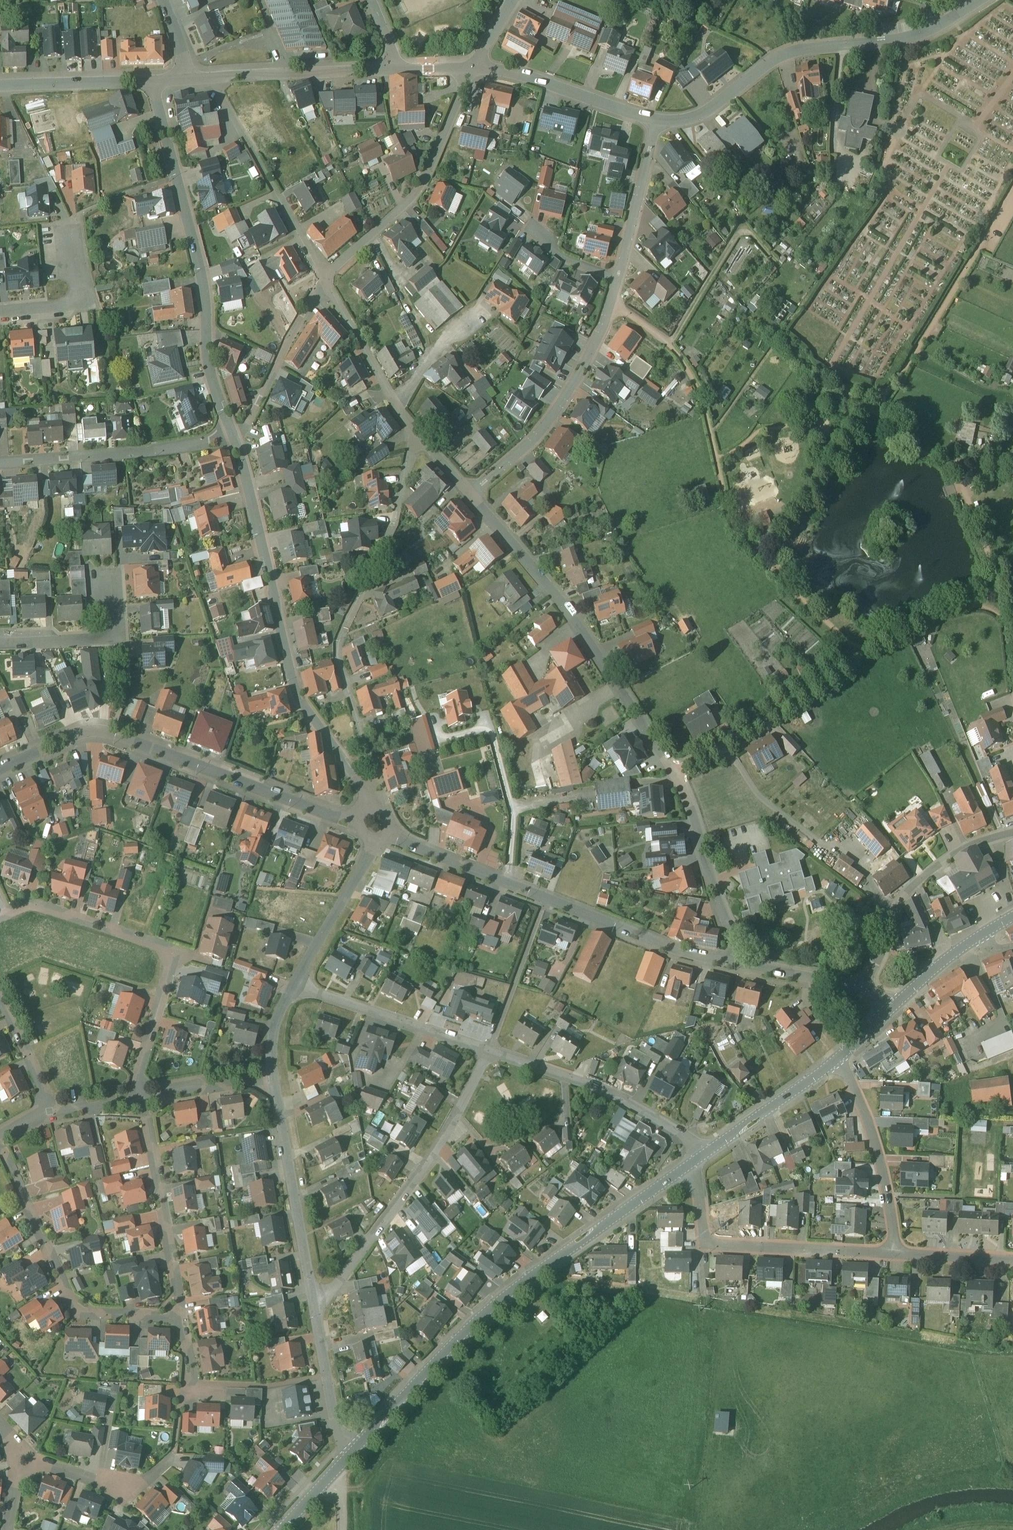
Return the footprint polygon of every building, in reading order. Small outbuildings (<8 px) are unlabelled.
[(185,3),(186,2),(191,14),(198,11),(199,9),(195,0),(184,0),(185,3)] [(207,7),(210,14),(234,3),(233,0),(223,0),(207,7)] [(306,0),(265,0),(286,52),(326,50),(326,49),(306,0)] [(855,8),(863,10),(864,7),(863,7),(865,0),(858,0),(855,8)] [(863,7),(864,7),(875,11),(875,13),(882,15),(882,13),(887,14),(892,0),(865,0),(863,7)] [(143,1),(134,5),(136,9),(145,5),(143,1)] [(600,21),(557,5),(545,36),(588,53),(600,21)] [(330,7),(315,13),(320,25),(329,21),(328,17),(333,15),(330,7)] [(333,15),(328,17),(329,21),(334,32),(335,32),(334,30),(342,26),(348,40),(364,33),(359,20),(358,20),(353,8),(354,8),(353,7),(333,15)] [(543,23),(523,12),(515,26),(535,37),(543,23)] [(213,16),(195,23),(205,47),(223,39),(223,38),(228,36),(225,27),(219,29),(213,16)] [(535,37),(515,26),(511,33),(511,32),(502,48),(528,62),(536,46),(532,43),(535,37)] [(28,29),(2,30),(2,44),(14,43),(28,43),(28,29)] [(44,30),(33,31),(37,46),(45,45),(44,34),(45,34),(44,30)] [(94,47),(101,46),(101,43),(99,31),(93,31),(93,35),(94,47)] [(45,34),(44,34),(45,45),(46,57),(60,56),(59,50),(59,34),(58,33),(45,34)] [(619,38),(603,33),(598,47),(609,51),(609,50),(614,52),(619,38)] [(93,35),(79,36),(81,60),(95,59),(94,47),(93,35)] [(66,37),(65,37),(66,49),(66,61),(81,60),(79,36),(66,37)] [(111,42),(101,43),(101,46),(102,60),(112,59),(111,42)] [(163,42),(144,42),(145,52),(145,65),(164,64),(164,60),(164,54),(163,42)] [(14,43),(2,44),(3,68),(26,67),(26,50),(14,50),(14,43)] [(657,53),(645,48),(638,65),(650,70),(654,59),(657,53)] [(614,52),(609,50),(609,51),(603,68),(609,70),(609,69),(625,75),(633,53),(623,49),(621,55),(614,52)] [(721,51),(696,70),(709,86),(718,79),(717,78),(733,66),(721,51)] [(145,52),(120,52),(121,65),(145,65),(145,52)] [(678,71),(660,62),(654,59),(650,70),(655,72),(650,80),(657,82),(659,79),(666,83),(659,97),(663,100),(674,78),(678,71)] [(693,81),(681,66),(678,71),(674,78),(683,89),(693,81)] [(808,67),(802,67),(802,70),(796,70),(798,89),(800,89),(802,103),(813,101),(811,88),(821,86),(821,85),(824,85),(823,77),(820,78),(819,67),(808,69),(808,67)] [(650,80),(637,75),(630,94),(650,101),(657,83),(657,82),(650,80)] [(424,126),(424,109),(416,109),(415,79),(391,80),(392,111),(397,111),(398,127),(424,126)] [(294,88),(289,90),(294,100),(295,100),(299,111),(301,110),(311,106),(314,105),(310,94),(311,94),(307,83),(300,86),(300,84),(293,86),(294,88)] [(512,92),(486,86),(482,104),(496,107),(508,110),(512,92)] [(354,91),(333,92),(334,119),(363,118),(362,114),(384,112),(383,87),(354,87),(354,91)] [(537,95),(528,93),(526,103),(535,105),(537,95)] [(796,93),(786,96),(792,113),(797,112),(798,116),(803,114),(796,93)] [(130,94),(109,101),(114,113),(117,124),(118,124),(138,117),(130,94)] [(188,97),(184,95),(173,96),(174,102),(174,103),(175,103),(178,124),(179,124),(210,118),(206,97),(207,97),(207,96),(189,99),(188,97)] [(874,100),(853,96),(848,118),(849,119),(849,121),(842,119),(840,131),(847,132),(845,148),(860,151),(863,139),(874,141),(876,131),(866,128),(868,123),(869,123),(874,100)] [(496,107),(482,104),(477,124),(491,127),(496,107)] [(311,106),(301,110),(304,116),(314,112),(311,106)] [(551,131),(555,114),(555,113),(544,110),(540,128),(551,131)] [(555,114),(551,131),(573,137),(578,115),(560,110),(559,116),(555,114)] [(104,111),(86,118),(91,133),(108,127),(117,124),(114,113),(109,115),(108,112),(105,113),(104,111)] [(210,118),(179,124),(182,135),(203,132),(206,144),(218,142),(221,138),(217,116),(210,118)] [(764,144),(745,120),(728,133),(737,144),(736,144),(739,148),(743,145),(750,154),(764,144)] [(0,121),(0,152),(9,151),(7,121),(0,121)] [(389,133),(385,123),(374,127),(377,137),(389,133)] [(108,127),(91,133),(95,143),(113,139),(108,127)] [(50,128),(38,129),(39,147),(51,146),(50,128)] [(728,133),(725,129),(719,133),(731,148),(736,144),(737,144),(728,133)] [(489,136),(462,130),(458,147),(485,153),(489,136)] [(618,137),(593,131),(589,150),(610,156),(613,156),(614,151),(618,137)] [(203,132),(182,135),(188,157),(208,151),(206,144),(203,132)] [(268,141),(262,132),(252,138),(258,147),(268,141)] [(731,148),(719,133),(714,137),(726,152),(731,148)] [(408,134),(402,137),(407,147),(414,144),(408,134)] [(714,137),(712,134),(699,144),(717,168),(730,158),(726,152),(714,137)] [(273,138),(264,143),(267,149),(276,143),(273,138)] [(385,163),(394,182),(414,173),(406,155),(409,154),(401,138),(389,143),(396,158),(385,163)] [(115,146),(113,139),(95,143),(95,154),(100,162),(135,150),(133,140),(115,146)] [(366,143),(358,147),(361,153),(369,149),(366,143)] [(233,144),(223,151),(229,162),(240,155),(233,144)] [(678,144),(663,156),(676,174),(692,162),(678,144)] [(361,153),(359,154),(364,165),(383,156),(378,145),(369,149),(361,153)] [(629,154),(614,151),(613,156),(610,156),(606,172),(623,177),(629,154)] [(828,159),(819,160),(820,171),(829,170),(828,159)] [(216,160),(200,164),(204,181),(221,176),(216,160)] [(20,162),(9,163),(11,186),(22,186),(20,162)] [(553,164),(545,162),(544,170),(551,172),(553,164)] [(73,168),(64,169),(65,183),(73,182),(73,174),(73,168)] [(64,169),(56,169),(57,177),(57,183),(65,183),(64,169)] [(140,170),(130,172),(133,184),(142,182),(140,170)] [(326,170),(315,176),(317,181),(319,184),(326,180),(330,178),(326,170)] [(528,185),(508,170),(496,185),(499,188),(515,201),(528,185)] [(544,170),(541,170),(537,187),(548,189),(552,172),(551,172),(544,170)] [(73,174),(73,182),(75,196),(93,194),(91,173),(73,174)] [(314,175),(300,183),(303,188),(311,184),(317,181),(315,176),(314,175)] [(50,178),(34,180),(35,192),(48,191),(49,195),(58,191),(53,184),(50,178)] [(220,180),(198,185),(200,193),(198,194),(201,205),(203,204),(205,212),(226,206),(224,196),(222,196),(220,187),(221,187),(220,180)] [(303,188),(295,193),(306,214),(323,204),(313,187),(319,184),(317,181),(311,184),(303,188)] [(686,196),(675,182),(668,188),(673,193),(680,201),(686,196)] [(455,194),(438,187),(430,205),(446,212),(455,194)] [(511,206),(515,201),(499,188),(495,193),(511,206)] [(49,195),(48,191),(35,192),(27,193),(29,220),(51,218),(49,195)] [(565,197),(544,192),(540,212),(550,214),(550,216),(560,218),(565,197)] [(673,193),(666,199),(664,197),(656,205),(669,221),(685,207),(680,201),(673,193)] [(154,196),(153,196),(156,214),(157,218),(174,215),(170,194),(155,197),(154,196)] [(354,194),(342,200),(350,216),(362,209),(354,194)] [(147,199),(135,201),(138,217),(156,214),(153,196),(146,197),(147,199)] [(627,197),(621,196),(619,206),(624,208),(627,197)] [(594,198),(593,207),(601,209),(603,200),(594,198)] [(610,210),(611,202),(603,202),(602,209),(610,210)] [(511,213),(499,204),(495,210),(507,218),(511,213)] [(489,216),(493,219),(489,226),(490,226),(489,228),(484,225),(475,238),(481,242),(490,248),(497,252),(506,238),(498,234),(499,232),(500,232),(509,219),(507,218),(495,210),(493,209),(489,216)] [(235,210),(222,216),(228,230),(228,231),(241,225),(241,224),(235,210)] [(250,234),(244,237),(250,248),(255,246),(257,250),(270,244),(286,236),(274,213),(258,221),(262,228),(250,234)] [(325,234),(314,243),(328,259),(356,235),(343,219),(325,234)] [(423,220),(417,225),(428,239),(435,234),(423,220)] [(403,222),(384,239),(397,254),(409,245),(416,238),(403,222)] [(241,225),(228,231),(228,230),(225,231),(232,244),(237,242),(243,252),(250,248),(244,237),(250,234),(244,223),(241,224),(241,225)] [(317,225),(306,234),(314,243),(325,234),(317,225)] [(164,226),(135,232),(138,250),(167,245),(164,226)] [(613,230),(599,227),(597,237),(610,240),(609,241),(610,241),(613,230)] [(666,259),(669,262),(681,251),(662,229),(642,247),(659,265),(666,259)] [(125,232),(127,241),(134,240),(133,231),(125,232)] [(442,254),(448,250),(438,233),(432,237),(442,254)] [(723,241),(715,233),(707,241),(714,249),(723,241)] [(597,237),(588,235),(587,239),(585,249),(584,253),(592,255),(592,257),(600,259),(600,257),(603,258),(603,257),(606,255),(609,241),(610,240),(597,237)] [(587,239),(580,237),(579,239),(578,239),(577,245),(578,246),(577,248),(585,249),(587,239)] [(514,240),(505,255),(512,260),(522,245),(514,240)] [(490,248),(481,242),(478,246),(488,252),(490,248)] [(420,259),(409,245),(397,254),(409,268),(420,259)] [(534,251),(527,245),(516,260),(537,277),(549,262),(541,256),(542,256),(535,250),(534,251)] [(292,248),(274,258),(274,259),(280,268),(289,284),(306,274),(292,248)] [(510,263),(503,258),(498,266),(506,271),(510,263)] [(274,259),(267,262),(273,272),(280,268),(274,259)] [(237,260),(219,266),(222,278),(227,276),(236,273),(242,271),(237,260)] [(267,261),(250,271),(262,292),(279,282),(273,272),(267,262),(267,261)] [(26,271),(6,273),(8,292),(38,289),(35,264),(25,265),(26,271)] [(428,268),(409,283),(418,293),(436,278),(428,268)] [(393,288),(383,269),(377,273),(386,291),(393,288)] [(499,271),(494,278),(508,288),(513,280),(499,271)] [(227,276),(228,281),(237,279),(236,273),(227,276)] [(586,307),(597,285),(581,277),(576,286),(569,283),(568,285),(564,283),(567,277),(557,273),(549,289),(559,293),(560,291),(571,297),(570,299),(586,307)] [(369,274),(353,289),(365,302),(381,287),(369,274)] [(645,275),(631,289),(645,303),(654,294),(659,289),(656,286),(645,275)] [(663,278),(656,286),(659,289),(654,294),(664,303),(676,291),(663,278)] [(228,281),(216,284),(220,305),(241,301),(237,279),(228,281)] [(169,280),(155,283),(157,295),(171,292),(169,280)] [(155,283),(142,285),(144,297),(157,295),(155,283)] [(441,283),(414,305),(436,331),(463,308),(441,283)] [(512,294),(496,284),(486,301),(501,311),(499,314),(515,323),(527,303),(512,294)] [(189,293),(171,295),(173,306),(175,306),(177,319),(177,320),(193,318),(189,293)] [(760,296),(748,306),(754,313),(766,303),(760,296)] [(726,309),(733,313),(736,307),(729,303),(726,309)] [(173,306),(152,309),(153,309),(148,310),(150,323),(177,319),(175,306),(173,306)] [(348,336),(325,311),(309,326),(319,336),(332,350),(348,336)] [(400,319),(405,329),(412,325),(407,316),(400,319)] [(553,323),(549,332),(559,337),(563,328),(553,323)] [(309,326),(286,362),(298,370),(302,364),(314,372),(324,358),(319,355),(316,360),(308,355),(319,336),(309,326)] [(641,338),(623,326),(607,348),(626,361),(641,338)] [(422,346),(412,327),(405,331),(414,350),(422,346)] [(90,330),(55,333),(58,364),(93,361),(90,330)] [(47,332),(38,333),(39,346),(47,345),(46,339),(48,339),(47,332)] [(549,332),(533,362),(542,367),(556,374),(571,343),(559,337),(549,332)] [(32,333),(10,336),(12,359),(34,357),(32,333)] [(154,335),(140,338),(142,349),(156,346),(154,335)] [(243,349),(224,341),(216,357),(224,360),(219,371),(222,372),(232,376),(243,349)] [(392,348),(377,357),(391,379),(405,371),(403,367),(398,358),(392,348)] [(176,349),(156,353),(159,365),(150,367),(154,386),(183,379),(176,349)] [(415,360),(408,349),(404,351),(406,354),(398,358),(403,367),(415,360)] [(506,353),(496,362),(502,368),(512,360),(506,353)] [(448,356),(431,369),(432,371),(440,380),(441,382),(447,377),(457,369),(458,369),(448,356)] [(41,360),(32,361),(34,381),(42,380),(42,378),(41,362),(41,360)] [(358,360),(340,370),(344,378),(343,378),(344,380),(345,380),(347,379),(352,388),(362,383),(369,379),(358,360)] [(50,361),(41,362),(42,378),(51,377),(50,361)] [(542,367),(533,362),(528,370),(534,374),(538,376),(542,367)] [(457,369),(447,377),(460,393),(470,385),(457,369)] [(607,369),(603,375),(601,374),(598,375),(596,377),(596,380),(598,382),(593,389),(613,404),(623,390),(633,397),(643,383),(628,373),(623,380),(607,369)] [(432,371),(424,378),(434,384),(440,380),(432,371)] [(238,378),(233,380),(232,376),(222,372),(234,411),(247,407),(238,378)] [(534,374),(523,389),(528,392),(525,397),(534,403),(538,398),(541,400),(551,385),(538,376),(534,374)] [(662,386),(666,390),(676,379),(671,375),(662,386)] [(352,388),(347,379),(345,380),(350,388),(347,390),(352,399),(367,391),(362,383),(352,388)] [(298,389),(280,380),(269,402),(291,412),(299,396),(302,391),(298,389)] [(299,396),(310,402),(314,395),(310,394),(314,388),(302,382),(298,389),(302,391),(299,396)] [(486,393),(478,382),(473,386),(480,397),(486,393)] [(661,397),(647,386),(641,394),(656,404),(661,397)] [(719,395),(727,401),(733,392),(725,386),(719,395)] [(755,396),(765,402),(772,392),(762,386),(755,396)] [(525,397),(518,391),(504,409),(524,424),(538,406),(534,403),(525,397)] [(486,395),(480,399),(486,408),(492,403),(486,395)] [(609,409),(594,398),(589,406),(599,414),(603,417),(609,409)] [(354,399),(345,404),(343,410),(347,416),(351,413),(352,414),(354,413),(352,408),(357,405),(354,399)] [(450,417),(435,399),(419,412),(435,430),(443,423),(450,417)] [(480,399),(467,409),(472,417),(486,408),(480,399)] [(187,430),(206,424),(199,401),(179,408),(187,430)] [(131,402),(116,403),(117,412),(132,411),(131,402)] [(589,406),(583,402),(571,419),(587,430),(599,414),(589,406)] [(399,430),(385,410),(370,421),(365,414),(352,424),(359,433),(354,436),(360,444),(376,432),(383,441),(383,442),(399,430)] [(75,411),(62,412),(63,425),(76,424),(75,411)] [(458,411),(450,417),(443,423),(451,433),(466,421),(458,411)] [(128,418),(112,419),(114,435),(114,440),(130,439),(128,418)] [(96,421),(82,422),(84,443),(106,441),(106,436),(114,435),(113,427),(105,428),(105,427),(97,428),(96,421)] [(962,421),(956,441),(977,447),(981,433),(977,432),(978,425),(962,421)] [(61,424),(40,426),(40,429),(41,443),(53,443),(52,442),(62,441),(61,424)] [(40,429),(28,429),(29,447),(39,447),(39,444),(41,443),(40,429)] [(559,430),(545,449),(561,460),(572,444),(574,441),(559,430)] [(483,431),(478,436),(490,451),(496,446),(483,431)] [(578,435),(574,441),(572,444),(578,448),(583,440),(578,435)] [(490,451),(478,436),(473,440),(485,455),(490,451)] [(279,437),(259,442),(262,451),(281,446),(279,437)] [(262,451),(258,452),(264,476),(287,470),(281,446),(262,451)] [(382,446),(365,459),(371,467),(389,454),(382,446)] [(353,460),(363,455),(359,447),(349,452),(353,460)] [(228,454),(211,458),(215,473),(218,482),(230,479),(234,478),(228,454)] [(211,458),(199,462),(203,477),(215,473),(211,458)] [(550,474),(538,461),(527,470),(539,483),(550,474)] [(451,485),(431,465),(419,477),(426,484),(439,497),(451,485)] [(521,465),(517,469),(521,473),(525,469),(521,465)] [(115,467),(92,469),(93,486),(93,488),(94,488),(116,486),(115,467)] [(299,470),(284,473),(286,482),(301,478),(299,470)] [(377,474),(362,476),(364,488),(368,487),(379,486),(379,485),(377,474)] [(74,476),(59,477),(59,476),(50,477),(51,497),(76,495),(74,476)] [(36,478),(21,479),(21,481),(12,481),(13,494),(14,500),(19,500),(38,498),(36,478)] [(301,478),(286,482),(288,490),(295,488),(297,495),(305,493),(301,478)] [(230,479),(218,482),(217,485),(219,493),(233,489),(230,479)] [(379,486),(368,487),(369,494),(367,494),(368,502),(370,502),(371,509),(387,507),(386,500),(387,500),(386,492),(385,492),(384,484),(379,485),(379,486)] [(426,484),(404,506),(417,519),(439,497),(426,484)] [(528,484),(517,494),(526,505),(537,494),(528,484)] [(217,485),(200,490),(204,500),(204,502),(221,497),(219,493),(217,485)] [(93,486),(84,486),(84,494),(94,494),(94,488),(93,488),(93,486)] [(189,486),(143,492),(145,506),(171,502),(172,507),(192,504),(189,486)] [(699,500),(710,498),(708,486),(697,488),(699,500)] [(954,486),(944,490),(945,495),(955,491),(954,486)] [(200,490),(194,492),(197,502),(204,500),(200,490)] [(292,492),(269,497),(276,522),(296,517),(294,509),(296,509),(296,507),(292,492)] [(13,494),(3,495),(4,508),(19,507),(19,500),(14,500),(13,494)] [(517,494),(502,506),(521,528),(535,516),(526,505),(517,494)] [(459,502),(443,516),(457,532),(453,535),(460,543),(474,531),(467,524),(473,519),(459,502)] [(200,504),(182,508),(185,518),(196,515),(202,513),(200,504)] [(226,506),(212,509),(212,510),(215,519),(228,516),(225,507),(226,507),(226,506)] [(302,506),(296,507),(296,509),(294,509),(296,517),(298,517),(299,519),(305,517),(306,515),(304,507),(302,506)] [(80,507),(65,508),(66,520),(81,519),(80,507)] [(556,508),(544,518),(553,528),(565,518),(556,508)] [(202,513),(196,515),(202,538),(218,534),(215,519),(212,510),(202,513)] [(123,512),(114,513),(115,529),(124,528),(123,512)] [(479,529),(483,520),(478,517),(473,526),(479,529)] [(324,522),(318,523),(320,532),(313,533),(314,537),(327,535),(324,522)] [(352,524),(350,524),(349,524),(349,526),(350,535),(343,536),(341,536),(342,538),(343,552),(343,553),(345,553),(348,552),(352,552),(353,552),(354,552),(369,550),(369,549),(368,541),(366,525),(366,523),(366,522),(352,524)] [(318,523),(302,526),(304,535),(313,533),(320,532),(318,523)] [(375,525),(375,523),(374,524),(366,525),(368,541),(376,540),(377,540),(377,539),(375,525)] [(109,526),(92,527),(93,534),(82,535),(83,556),(83,557),(95,556),(95,555),(110,554),(111,554),(109,526)] [(163,528),(123,531),(124,549),(142,548),(143,553),(164,552),(163,528)] [(301,535),(279,540),(285,565),(304,560),(301,544),(303,544),(301,535)] [(502,558),(487,539),(470,553),(478,563),(485,572),(502,558)] [(561,547),(549,551),(551,559),(554,558),(554,557),(563,554),(561,547)] [(220,549),(208,551),(214,574),(229,569),(225,557),(222,558),(220,549)] [(331,550),(321,552),(322,564),(333,562),(331,550)] [(563,554),(554,557),(554,558),(558,568),(561,567),(563,575),(565,574),(579,569),(573,551),(563,554)] [(348,552),(345,553),(343,553),(334,554),(336,564),(350,562),(348,552)] [(194,564),(209,562),(208,553),(192,556),(194,564)] [(453,576),(434,585),(435,586),(441,600),(468,587),(467,586),(481,574),(475,566),(478,563),(470,553),(449,570),(453,576)] [(79,559),(65,560),(62,569),(81,568),(80,557),(83,557),(83,556),(79,556),(79,559)] [(168,562),(148,563),(148,572),(151,572),(151,573),(168,572),(168,562)] [(424,563),(412,569),(416,577),(428,571),(424,563)] [(229,569),(214,574),(219,591),(241,584),(241,583),(250,581),(246,565),(229,569)] [(589,566),(579,569),(565,574),(568,581),(571,580),(573,588),(576,587),(586,583),(587,583),(586,580),(593,578),(589,566)] [(317,567),(299,569),(301,579),(319,575),(317,567)] [(24,572),(14,571),(14,580),(24,580),(24,572)] [(148,572),(135,573),(136,598),(158,597),(157,576),(148,576),(148,572)] [(520,588),(510,575),(487,592),(495,602),(504,595),(512,605),(507,609),(512,616),(528,603),(518,590),(520,588)] [(250,581),(241,583),(241,584),(249,612),(267,607),(268,607),(261,578),(250,581)] [(85,580),(71,581),(71,582),(76,582),(77,597),(86,596),(86,598),(87,598),(85,580)] [(308,581),(290,584),(295,604),(312,599),(308,581)] [(413,581),(389,591),(393,601),(417,591),(413,581)] [(0,584),(0,618),(10,617),(11,617),(10,610),(9,583),(0,584)] [(50,583),(36,584),(37,591),(43,591),(44,597),(51,596),(51,599),(50,583)] [(586,583),(576,587),(579,596),(582,595),(590,593),(586,583)] [(435,586),(428,589),(435,603),(441,600),(435,586)] [(590,593),(582,595),(585,603),(587,602),(589,610),(593,608),(601,606),(598,598),(602,597),(599,590),(590,593)] [(389,591),(372,597),(381,618),(397,611),(393,601),(389,591)] [(602,597),(598,598),(601,606),(593,608),(598,623),(625,614),(618,592),(602,597)] [(44,599),(22,601),(23,620),(46,619),(44,599)] [(81,599),(58,601),(59,622),(69,622),(69,620),(81,619),(81,621),(82,621),(81,599)] [(167,602),(152,603),(153,608),(153,611),(158,610),(159,611),(167,611),(167,602)] [(267,607),(249,612),(252,623),(252,624),(255,634),(255,635),(273,631),(267,607)] [(153,608),(141,609),(143,633),(160,631),(159,611),(158,610),(153,611),(153,608)] [(329,609),(314,611),(315,624),(331,622),(329,609)] [(546,616),(534,625),(537,630),(528,637),(535,646),(545,639),(544,638),(555,629),(550,622),(551,621),(547,616),(546,617),(546,616)] [(687,620),(680,624),(686,635),(693,631),(687,620)] [(649,622),(632,629),(637,639),(645,636),(646,637),(654,633),(649,622)] [(252,624),(219,631),(222,641),(255,634),(252,624)] [(312,629),(295,632),(300,652),(316,648),(314,638),(312,629)] [(374,633),(376,643),(385,641),(383,632),(374,633)] [(326,635),(314,638),(316,648),(328,646),(326,635)] [(637,639),(619,647),(627,667),(651,657),(647,646),(649,645),(646,637),(645,636),(637,639)] [(172,638),(154,639),(155,648),(163,647),(163,653),(173,653),(172,638)] [(363,638),(352,644),(354,650),(352,652),(353,654),(364,650),(365,650),(367,649),(363,638)] [(272,640),(251,645),(254,658),(257,668),(278,664),(272,640)] [(569,644),(551,656),(561,671),(563,676),(569,672),(582,664),(569,644)] [(251,645),(232,650),(235,663),(254,658),(251,645)] [(490,646),(482,652),(487,659),(495,653),(490,646)] [(155,648),(149,648),(149,650),(143,651),(144,670),(164,668),(163,653),(163,647),(155,648)] [(353,654),(349,655),(351,661),(350,662),(354,674),(371,668),(365,650),(364,650),(353,654)] [(96,651),(81,652),(82,661),(85,660),(85,659),(97,658),(96,651)] [(230,657),(221,660),(227,677),(235,674),(230,657)] [(97,658),(85,659),(85,660),(87,675),(99,674),(97,658)] [(44,690),(43,673),(31,673),(31,659),(12,660),(12,680),(31,679),(31,690),(44,690)] [(331,662),(317,666),(319,671),(321,670),(324,682),(330,680),(334,693),(342,691),(339,677),(335,678),(331,662)] [(517,666),(503,676),(503,677),(492,684),(507,709),(501,712),(518,741),(536,732),(524,712),(546,699),(555,714),(583,698),(569,672),(563,676),(561,671),(536,686),(530,689),(525,680),(517,666)] [(319,671),(302,675),(308,699),(327,694),(324,682),(321,670),(319,671)] [(536,686),(531,677),(525,680),(530,689),(536,686)] [(397,679),(387,682),(387,684),(374,688),(374,689),(375,689),(378,698),(400,692),(397,679)] [(89,681),(65,692),(75,713),(89,707),(91,711),(92,711),(100,708),(100,706),(98,702),(99,702),(89,681)] [(374,689),(357,694),(364,717),(382,712),(378,698),(375,689),(374,689)] [(5,690),(0,692),(0,703),(9,699),(5,690)] [(61,711),(52,691),(42,695),(46,705),(31,712),(39,730),(59,721),(55,713),(61,711)] [(177,697),(162,692),(155,709),(160,710),(160,709),(171,713),(173,707),(177,697)] [(284,692),(267,697),(270,710),(272,720),(290,716),(284,692)] [(400,692),(393,694),(394,698),(393,698),(397,712),(405,709),(400,692)] [(709,692),(694,701),(700,711),(705,708),(706,710),(716,704),(709,692)] [(465,695),(447,699),(449,707),(448,707),(448,709),(448,707),(444,708),(447,720),(450,719),(452,727),(464,724),(462,718),(470,716),(469,710),(470,710),(468,704),(467,705),(465,695)] [(267,697),(247,701),(250,715),(270,710),(267,697)] [(0,703),(0,710),(3,715),(13,710),(10,703),(10,702),(9,699),(0,703)] [(10,702),(10,703),(13,710),(18,719),(24,716),(19,706),(21,705),(19,699),(10,702)] [(146,705),(132,700),(126,717),(139,723),(146,705)] [(181,710),(173,707),(171,713),(178,716),(181,710)] [(700,711),(683,721),(694,739),(716,727),(706,710),(705,708),(700,711)] [(171,713),(160,709),(160,710),(153,729),(178,739),(185,719),(178,716),(171,713)] [(397,712),(392,713),(395,726),(408,722),(405,709),(397,712)] [(1002,709),(983,717),(987,727),(995,724),(1006,720),(1002,709)] [(229,726),(202,715),(192,742),(219,752),(229,726)] [(256,718),(242,723),(246,732),(256,729),(259,728),(256,718)] [(421,719),(410,723),(420,755),(431,752),(421,719)] [(16,740),(7,721),(0,724),(0,748),(16,740)] [(987,727),(976,731),(985,751),(1003,744),(995,724),(987,727)] [(621,742),(614,747),(614,748),(617,752),(615,754),(620,760),(641,747),(636,740),(635,741),(632,735),(621,742)] [(320,736),(308,738),(311,761),(324,759),(320,736)] [(801,749),(788,736),(780,744),(793,757),(801,749)] [(617,737),(602,746),(606,753),(614,748),(614,747),(621,742),(617,737)] [(771,738),(747,751),(751,757),(750,760),(753,765),(756,765),(759,771),(782,757),(771,738)] [(569,743),(553,753),(563,789),(580,786),(580,785),(569,743)] [(415,745),(404,748),(406,755),(411,754),(417,752),(415,745)] [(641,747),(620,760),(624,767),(626,766),(629,771),(637,766),(647,759),(644,754),(645,754),(641,747)] [(417,752),(411,754),(413,763),(419,761),(417,752)] [(949,788),(930,752),(921,757),(941,793),(949,788)] [(397,758),(380,763),(384,776),(383,776),(388,793),(410,787),(406,776),(406,774),(402,776),(399,767),(408,764),(413,763),(411,754),(406,755),(397,758)] [(324,759),(311,761),(314,781),(316,797),(339,793),(337,778),(333,758),(324,759)] [(989,758),(976,763),(980,771),(992,766),(989,758)] [(117,763),(103,759),(98,777),(120,784),(125,765),(124,765),(123,763),(119,762),(117,763)] [(75,762),(62,768),(69,783),(78,780),(82,778),(75,762)] [(408,764),(399,767),(402,776),(406,774),(406,776),(409,775),(410,773),(408,764)] [(637,766),(629,771),(622,775),(624,778),(628,778),(642,775),(637,766)] [(992,766),(980,771),(983,779),(992,776),(991,773),(994,772),(992,766)] [(62,768),(50,774),(57,789),(69,783),(62,768)] [(140,768),(129,796),(149,804),(160,776),(140,768)] [(1006,768),(994,772),(991,773),(992,776),(1006,818),(1007,818),(1007,820),(1012,818),(1012,789),(1006,768)] [(39,775),(46,784),(51,780),(45,771),(39,775)] [(451,775),(432,781),(437,800),(438,800),(457,795),(451,775)] [(806,775),(794,782),(798,788),(809,780),(806,775)] [(624,778),(595,783),(599,811),(632,807),(632,803),(642,802),(641,793),(630,794),(628,778),(624,778)] [(30,780),(13,787),(18,798),(16,802),(19,808),(39,799),(37,794),(37,793),(36,793),(35,789),(34,789),(30,780)] [(78,780),(69,783),(73,792),(81,788),(78,780)] [(194,788),(172,780),(162,806),(171,809),(173,803),(187,808),(194,788)] [(98,783),(89,784),(91,802),(92,802),(102,801),(102,800),(99,801),(98,783)] [(56,803),(48,788),(43,790),(50,807),(52,808),(61,807),(60,803),(56,803)] [(968,789),(954,796),(961,810),(975,803),(968,789)] [(662,791),(641,793),(642,802),(643,818),(665,816),(662,791)] [(235,804),(211,794),(204,812),(219,817),(217,823),(227,827),(235,804)] [(497,794),(481,797),(482,805),(498,802),(497,794)] [(39,799),(19,808),(22,814),(26,815),(31,826),(48,818),(43,809),(44,809),(44,808),(43,808),(41,804),(42,804),(41,804),(39,799)] [(454,816),(441,811),(438,800),(437,800),(432,802),(438,823),(450,828),(454,816)] [(0,806),(0,815),(1,817),(0,817),(0,824),(1,826),(11,821),(16,819),(8,802),(0,806)] [(975,803),(961,810),(964,815),(956,819),(965,836),(987,826),(978,809),(975,803)] [(241,804),(233,827),(242,830),(243,828),(242,828),(249,809),(250,809),(250,808),(241,804)] [(61,807),(63,819),(75,817),(73,805),(61,807)] [(189,808),(183,825),(180,824),(179,825),(190,828),(190,827),(196,811),(189,808)] [(944,808),(930,814),(938,830),(952,824),(944,808)] [(250,809),(249,809),(242,828),(243,828),(242,830),(254,834),(263,837),(263,838),(264,837),(271,817),(250,809)] [(196,811),(190,827),(198,830),(204,814),(196,811)] [(106,812),(92,813),(93,826),(107,825),(106,812)] [(917,812),(907,820),(909,823),(895,834),(909,853),(916,848),(916,843),(922,838),(927,839),(934,834),(917,812)] [(475,819),(464,814),(462,819),(473,823),(475,819)] [(462,819),(455,816),(454,816),(450,828),(446,837),(456,841),(456,840),(466,844),(464,849),(477,855),(485,835),(477,831),(479,826),(473,823),(462,819)] [(24,836),(16,819),(11,821),(19,838),(24,836)] [(307,830),(284,822),(276,843),(300,852),(307,830)] [(65,824),(53,828),(56,840),(69,835),(65,824)] [(650,824),(637,825),(638,832),(646,832),(646,830),(651,830),(650,824)] [(891,847),(871,824),(858,835),(877,859),(891,847)] [(676,827),(653,829),(654,842),(661,842),(662,854),(663,859),(666,859),(686,857),(684,839),(677,839),(676,827)] [(545,834),(530,828),(524,842),(540,848),(545,834)] [(251,842),(248,841),(247,846),(245,845),(242,847),(241,850),(242,853),(244,854),(241,862),(254,867),(258,857),(262,844),(261,843),(263,837),(254,834),(251,842)] [(348,846),(325,837),(318,857),(332,862),(331,864),(340,867),(348,846)] [(262,844),(258,857),(263,859),(268,846),(262,844)] [(139,855),(139,845),(126,845),(125,855),(139,855)] [(303,849),(301,854),(299,854),(295,863),(304,867),(309,851),(303,849)] [(605,860),(597,849),(591,852),(599,864),(605,860)] [(976,850),(956,861),(962,873),(961,873),(962,876),(950,882),(963,903),(996,884),(983,861),(982,861),(976,850)] [(309,851),(304,867),(314,870),(317,861),(314,860),(317,854),(309,851)] [(766,853),(753,857),(757,870),(739,875),(750,912),(742,914),(746,925),(757,922),(755,916),(764,913),(763,906),(772,903),(773,904),(785,901),(787,908),(795,905),(792,895),(785,897),(784,894),(794,891),(794,892),(805,889),(807,894),(816,891),(812,878),(805,881),(801,866),(797,867),(793,852),(780,856),(782,864),(770,867),(766,853)] [(45,856),(36,853),(32,863),(36,864),(34,871),(45,875),(45,856)] [(557,863),(534,854),(527,871),(550,880),(557,863)] [(624,868),(635,863),(631,854),(619,860),(624,868)] [(662,854),(647,855),(649,869),(653,869),(666,868),(666,859),(663,859),(662,854)] [(412,865),(386,856),(380,872),(395,877),(406,882),(412,865)] [(33,865),(15,860),(14,858),(11,857),(8,858),(7,861),(8,863),(4,877),(12,880),(13,882),(18,883),(20,882),(27,884),(33,865)] [(864,878),(840,861),(834,869),(858,886),(864,878)] [(886,874),(877,881),(888,895),(911,876),(901,862),(886,874)] [(92,868),(77,865),(74,877),(74,878),(83,880),(89,882),(92,868)] [(879,865),(870,872),(877,881),(886,874),(879,865)] [(437,874),(414,866),(407,883),(430,891),(437,874)] [(666,868),(653,869),(654,880),(669,879),(670,878),(669,868),(666,868)] [(692,870),(672,875),(673,880),(662,883),(664,892),(668,893),(680,890),(681,894),(697,890),(692,870)] [(131,875),(121,872),(117,890),(126,892),(131,875)] [(261,872),(258,884),(271,888),(275,876),(261,872)] [(395,877),(380,872),(372,891),(388,897),(395,877)] [(74,877),(64,874),(63,875),(64,875),(64,879),(52,876),(52,893),(59,895),(59,897),(69,900),(70,897),(78,900),(83,880),(74,878),(74,877)] [(227,894),(231,877),(221,875),(217,892),(227,894)] [(464,885),(441,876),(435,893),(447,898),(457,902),(459,898),(464,885)] [(489,894),(469,887),(463,903),(483,910),(489,894)] [(110,891),(102,888),(102,890),(94,888),(88,908),(98,910),(98,908),(104,910),(103,912),(113,914),(118,895),(110,892),(110,891)] [(923,890),(916,893),(919,899),(927,895),(923,890)] [(609,896),(600,894),(598,905),(607,907),(609,896)] [(955,912),(948,899),(932,906),(927,895),(919,899),(931,924),(942,919),(949,935),(970,927),(962,909),(955,912)] [(232,912),(235,901),(217,897),(214,908),(232,912)] [(457,902),(447,898),(442,909),(458,915),(464,900),(459,898),(457,902)] [(702,900),(689,898),(684,912),(696,916),(702,900)] [(384,902),(374,899),(370,905),(377,909),(377,910),(379,911),(384,902)] [(524,907),(501,899),(495,915),(507,920),(517,923),(518,923),(524,907)] [(919,899),(906,905),(905,907),(914,928),(926,925),(927,925),(931,924),(919,899)] [(370,905),(363,902),(352,921),(366,929),(377,910),(377,909),(370,905)] [(384,902),(379,911),(383,913),(389,904),(384,902)] [(426,908),(416,904),(413,912),(423,916),(426,908)] [(684,912),(680,910),(670,937),(686,944),(716,948),(718,932),(698,929),(700,922),(695,920),(696,916),(684,912)] [(481,918),(474,915),(469,926),(477,928),(481,918)] [(487,920),(481,918),(477,928),(483,931),(487,920)] [(499,925),(487,920),(483,931),(481,934),(487,936),(483,946),(495,950),(499,940),(493,938),(499,925)] [(517,923),(507,920),(501,935),(512,938),(517,923)] [(232,927),(209,921),(200,954),(223,961),(232,927)] [(275,926),(258,921),(255,929),(273,934),(275,926)] [(568,925),(558,921),(555,930),(552,937),(556,938),(571,944),(577,927),(568,924),(568,925)] [(914,928),(901,931),(904,940),(906,950),(931,944),(927,925),(926,925),(914,928)] [(545,926),(539,942),(552,947),(556,938),(552,937),(555,930),(545,926)] [(611,941),(592,933),(584,951),(602,960),(611,941)] [(289,942),(271,937),(266,956),(284,961),(289,942)] [(904,940),(895,942),(898,952),(906,950),(904,940)] [(602,960),(584,951),(573,974),(591,983),(602,960)] [(355,965),(335,953),(326,969),(338,976),(346,980),(355,965)] [(664,960),(647,953),(637,981),(654,987),(664,960)] [(984,963),(990,979),(994,978),(1012,971),(1012,958),(1011,953),(984,963)] [(372,964),(364,960),(357,972),(365,976),(372,964)] [(539,961),(534,974),(545,978),(550,965),(539,961)] [(693,970),(674,965),(670,981),(681,984),(689,986),(693,970)] [(267,973),(252,968),(249,976),(255,978),(254,983),(262,986),(267,973)] [(959,969),(931,987),(941,1003),(942,1004),(949,999),(954,996),(958,1003),(966,997),(962,991),(970,987),(969,986),(959,969)] [(994,978),(1001,994),(1012,990),(1012,971),(994,978)] [(222,979),(204,973),(200,985),(207,987),(206,990),(218,993),(222,979)] [(729,979),(709,974),(706,988),(704,994),(709,995),(714,996),(725,999),(729,979)] [(413,989),(391,976),(382,993),(389,997),(390,996),(402,1003),(406,996),(408,997),(413,989)] [(452,979),(445,991),(451,995),(459,982),(452,979)] [(980,979),(969,986),(970,987),(962,991),(966,997),(981,1021),(996,1011),(987,995),(989,994),(980,979)] [(200,985),(184,980),(178,999),(199,1005),(202,996),(203,997),(206,990),(207,987),(200,985)] [(554,985),(544,980),(539,988),(549,994),(554,985)] [(681,984),(670,981),(665,997),(676,1000),(681,984)] [(262,986),(254,983),(246,1004),(263,1010),(267,1001),(268,1000),(270,995),(269,994),(271,989),(262,986)] [(763,989),(741,983),(736,1005),(742,1007),(742,1005),(758,1009),(763,989)] [(133,990),(116,984),(112,995),(121,998),(122,996),(130,999),(133,990)] [(435,992),(424,986),(420,993),(431,1000),(435,992)] [(706,988),(696,986),(692,1002),(706,1006),(709,995),(704,994),(706,988)] [(222,1006),(234,1009),(238,997),(225,994),(222,1006)] [(459,994),(456,1001),(449,997),(440,1013),(452,1019),(451,1021),(459,1026),(472,1004),(466,1000),(465,997),(459,994)] [(130,999),(122,996),(121,998),(114,1019),(135,1026),(143,1003),(130,999)] [(725,999),(714,996),(712,1004),(723,1007),(725,999)] [(941,1003),(927,1012),(935,1025),(938,1029),(960,1015),(949,999),(942,1004),(941,1003)] [(736,1005),(730,1003),(725,1022),(737,1025),(742,1007),(736,1005)] [(490,1011),(480,1005),(475,1013),(486,1019),(490,1011)] [(499,1012),(493,1008),(491,1011),(490,1011),(486,1019),(492,1023),(499,1012)] [(245,1013),(230,1009),(228,1016),(227,1018),(243,1022),(245,1013)] [(789,1009),(776,1018),(787,1031),(794,1026),(799,1032),(803,1028),(799,1022),(789,1009)] [(340,1023),(320,1017),(315,1033),(319,1034),(318,1037),(327,1039),(328,1037),(335,1039),(340,1023)] [(572,1023),(562,1017),(556,1025),(566,1032),(572,1023)] [(696,1018),(689,1017),(686,1029),(694,1027),(696,1018)] [(543,1032),(522,1019),(512,1035),(533,1048),(543,1032)] [(238,1024),(233,1023),(231,1024),(230,1029),(231,1031),(236,1032),(238,1024)] [(913,1023),(890,1037),(897,1047),(900,1052),(905,1061),(906,1061),(918,1053),(917,1053),(914,1049),(921,1044),(924,1042),(913,1023)] [(201,1028),(185,1024),(183,1032),(198,1037),(201,1028)] [(258,1029),(238,1024),(236,1032),(234,1040),(241,1041),(241,1043),(253,1047),(258,1029)] [(935,1025),(922,1033),(930,1046),(943,1038),(938,1029),(935,1025)] [(381,1032),(369,1028),(363,1047),(376,1051),(390,1056),(396,1038),(381,1033),(381,1032)] [(799,1032),(786,1042),(797,1056),(815,1042),(804,1028),(803,1028),(799,1032)] [(116,1035),(101,1030),(97,1042),(109,1046),(110,1044),(113,1045),(116,1035)] [(186,1036),(169,1030),(163,1049),(180,1054),(186,1036)] [(581,1045),(561,1032),(551,1049),(571,1061),(581,1045)] [(981,1044),(988,1060),(1012,1050),(1012,1034),(1012,1032),(981,1044)] [(686,1039),(676,1033),(671,1040),(682,1046),(686,1039)] [(10,1054),(1,1035),(0,1036),(0,1059),(10,1054)] [(897,1047),(890,1037),(878,1045),(879,1048),(880,1049),(887,1044),(891,1051),(897,1047)] [(669,1045),(658,1039),(647,1058),(651,1061),(658,1064),(663,1056),(669,1045)] [(951,1039),(944,1042),(951,1057),(958,1053),(951,1039)] [(682,1046),(671,1040),(669,1045),(663,1056),(674,1062),(683,1046),(682,1046)] [(351,1047),(339,1042),(336,1052),(348,1056),(351,1047)] [(113,1045),(110,1044),(109,1046),(104,1063),(111,1066),(111,1068),(117,1069),(119,1068),(121,1069),(127,1050),(113,1045)] [(887,1044),(880,1049),(879,1048),(873,1052),(862,1059),(870,1071),(881,1064),(887,1074),(906,1062),(906,1061),(905,1061),(900,1052),(894,1056),(891,1051),(887,1044)] [(921,1044),(914,1049),(917,1053),(918,1053),(924,1049),(921,1044)] [(360,1057),(355,1070),(372,1075),(378,1056),(375,1055),(376,1051),(363,1047),(360,1057)] [(458,1058),(438,1047),(432,1058),(426,1054),(423,1060),(433,1065),(432,1068),(441,1073),(440,1075),(449,1079),(455,1068),(453,1067),(458,1058)] [(426,1054),(417,1049),(410,1060),(417,1064),(420,1065),(423,1060),(426,1054)] [(647,1058),(634,1050),(628,1061),(645,1070),(651,1061),(647,1058)] [(335,1066),(330,1055),(322,1059),(327,1070),(335,1066)] [(628,1061),(625,1059),(617,1075),(615,1078),(624,1082),(625,1079),(637,1086),(645,1070),(628,1061)] [(692,1065),(683,1060),(679,1068),(687,1073),(692,1065)] [(595,1076),(601,1063),(594,1061),(589,1074),(595,1076)] [(667,1068),(663,1076),(658,1074),(649,1090),(658,1095),(658,1094),(669,1100),(677,1086),(681,1088),(689,1074),(687,1073),(679,1068),(672,1064),(670,1068),(667,1068)] [(316,1065),(298,1074),(305,1090),(323,1081),(316,1065)] [(0,1071),(0,1083),(1,1082),(1,1081),(11,1076),(7,1067),(0,1071)] [(750,1078),(741,1067),(733,1074),(741,1084),(750,1078)] [(11,1076),(1,1081),(1,1082),(5,1090),(7,1089),(11,1098),(10,1099),(10,1100),(27,1092),(18,1073),(11,1076)] [(339,1073),(330,1078),(335,1087),(344,1083),(339,1073)] [(362,1073),(354,1074),(355,1087),(363,1086),(362,1073)] [(424,1078),(415,1074),(409,1085),(417,1090),(424,1078)] [(720,1084),(705,1075),(699,1085),(701,1087),(692,1104),(705,1111),(720,1084)] [(1009,1079),(971,1084),(973,1104),(1001,1100),(1001,1107),(1012,1105),(1009,1079)] [(931,1084),(919,1084),(918,1098),(930,1098),(931,1084)] [(341,1086),(335,1089),(338,1095),(344,1092),(341,1086)] [(335,1089),(327,1093),(333,1104),(341,1100),(338,1095),(335,1089)] [(442,1098),(427,1089),(416,1106),(431,1116),(442,1098)] [(387,1097),(365,1090),(361,1098),(363,1099),(359,1104),(378,1111),(387,1097)] [(904,1091),(882,1090),(881,1109),(903,1110),(904,1091)] [(246,1104),(253,1110),(260,1101),(253,1095),(246,1104)] [(243,1097),(221,1100),(224,1113),(225,1122),(247,1118),(243,1097)] [(838,1097),(825,1103),(824,1101),(816,1105),(823,1122),(837,1116),(838,1118),(847,1114),(842,1104),(838,1097)] [(323,1103),(305,1112),(313,1127),(331,1118),(323,1103)] [(198,1105),(175,1108),(178,1128),(198,1125),(201,1124),(200,1116),(198,1105)] [(224,1113),(211,1115),(213,1131),(214,1133),(227,1131),(225,1122),(224,1113)] [(405,1119),(396,1113),(392,1119),(401,1125),(405,1119)] [(213,1131),(211,1115),(200,1116),(201,1124),(198,1125),(199,1133),(213,1131)] [(808,1116),(787,1125),(795,1144),(796,1143),(795,1142),(807,1136),(808,1138),(816,1134),(808,1116)] [(359,1119),(348,1124),(352,1131),(360,1127),(359,1119)] [(853,1119),(846,1120),(847,1129),(845,1130),(846,1135),(855,1135),(853,1119)] [(930,1120),(914,1119),(913,1127),(929,1128),(930,1120)] [(988,1122),(973,1120),(971,1132),(986,1134),(988,1122)] [(348,1124),(333,1132),(336,1138),(352,1131),(348,1124)] [(649,1131),(638,1124),(623,1149),(631,1154),(619,1174),(627,1179),(626,1179),(634,1184),(646,1163),(647,1164),(652,1156),(654,1158),(660,1156),(665,1148),(663,1142),(655,1137),(650,1139),(649,1131)] [(87,1125),(68,1130),(72,1149),(73,1151),(92,1147),(87,1125)] [(419,1135),(406,1127),(397,1142),(410,1150),(419,1135)] [(914,1129),(893,1128),(892,1147),(913,1148),(914,1129)] [(44,1131),(47,1139),(53,1138),(50,1129),(44,1131)] [(571,1129),(562,1130),(563,1144),(571,1143),(571,1129)] [(388,1138),(375,1130),(371,1137),(384,1145),(388,1138)] [(559,1143),(548,1130),(533,1142),(544,1155),(559,1143)] [(608,1130),(586,1167),(591,1170),(614,1133),(608,1130)] [(68,1132),(56,1134),(60,1152),(72,1149),(68,1132)] [(135,1134),(116,1139),(117,1141),(115,1142),(117,1148),(119,1149),(122,1160),(141,1155),(135,1134)] [(855,1135),(846,1135),(847,1138),(846,1138),(847,1145),(858,1145),(857,1137),(855,1137),(855,1135)] [(214,1136),(207,1138),(209,1145),(209,1148),(216,1147),(214,1136)] [(384,1145),(371,1137),(367,1145),(380,1153),(384,1145)] [(207,1138),(196,1139),(198,1147),(209,1145),(207,1138)] [(584,1138),(579,1147),(583,1149),(589,1141),(584,1138)] [(775,1138),(762,1144),(762,1143),(761,1144),(757,1146),(765,1163),(769,1162),(776,1158),(775,1157),(782,1154),(783,1154),(779,1147),(775,1138)] [(267,1164),(263,1139),(242,1143),(243,1150),(236,1151),(238,1166),(245,1165),(245,1168),(253,1167),(267,1164)] [(334,1140),(315,1150),(322,1164),(324,1163),(332,1159),(341,1154),(334,1140)] [(786,1144),(779,1147),(783,1154),(782,1154),(785,1161),(792,1157),(790,1154),(786,1144)] [(530,1161),(518,1146),(501,1160),(512,1174),(522,1166),(523,1167),(530,1161)] [(765,1163),(757,1146),(749,1150),(748,1149),(748,1150),(760,1175),(772,1169),(769,1162),(765,1163)] [(477,1154),(471,1147),(465,1152),(463,1152),(459,1155),(459,1157),(458,1158),(464,1166),(462,1167),(476,1184),(480,1181),(480,1182),(491,1172),(482,1161),(483,1160),(477,1153),(477,1154)] [(100,1149),(90,1151),(93,1166),(103,1164),(100,1149)] [(193,1150),(174,1153),(176,1164),(174,1166),(175,1171),(177,1173),(177,1175),(196,1171),(193,1150)] [(802,1150),(790,1154),(792,1157),(795,1164),(805,1158),(802,1150)] [(782,1154),(775,1157),(776,1158),(769,1162),(772,1169),(786,1163),(785,1161),(782,1154)] [(457,1156),(447,1164),(455,1173),(462,1167),(464,1166),(458,1158),(457,1156)] [(46,1157),(39,1159),(37,1158),(33,1159),(33,1160),(29,1161),(35,1183),(52,1178),(46,1157)] [(402,1165),(390,1157),(379,1175),(391,1182),(402,1165)] [(792,1157),(785,1161),(786,1163),(790,1172),(797,1170),(795,1164),(792,1157)] [(945,1157),(929,1157),(929,1165),(939,1165),(938,1169),(945,1169),(945,1157)] [(127,1162),(112,1166),(114,1174),(130,1170),(127,1162)] [(356,1163),(351,1166),(354,1172),(359,1170),(356,1163)] [(836,1163),(820,1172),(820,1177),(836,1177),(836,1171),(836,1163)] [(852,1164),(836,1163),(836,1171),(845,1171),(845,1174),(851,1174),(852,1164)] [(238,1166),(231,1167),(233,1177),(254,1174),(253,1167),(245,1168),(245,1165),(238,1166)] [(351,1166),(345,1169),(348,1175),(354,1172),(351,1166)] [(588,1172),(580,1166),(580,1167),(577,1171),(573,1176),(581,1182),(581,1181),(582,1181),(588,1172)] [(738,1166),(719,1174),(727,1191),(745,1183),(738,1166)] [(918,1168),(911,1167),(911,1166),(903,1166),(901,1186),(902,1187),(902,1186),(917,1186),(917,1187),(928,1188),(929,1180),(926,1180),(927,1168),(929,1168),(929,1167),(919,1166),(918,1168)] [(619,1174),(610,1168),(601,1180),(617,1192),(626,1179),(627,1179),(619,1174)] [(345,1169),(336,1173),(339,1180),(348,1175),(345,1169)] [(103,1171),(92,1172),(93,1180),(104,1179),(103,1171)] [(460,1190),(446,1173),(433,1184),(447,1201),(459,1191),(460,1190)] [(254,1174),(233,1177),(234,1189),(250,1186),(256,1185),(254,1174)] [(758,1188),(752,1174),(745,1177),(751,1191),(758,1188)] [(851,1174),(845,1174),(844,1198),(866,1199),(866,1175),(851,1174)] [(119,1177),(103,1181),(106,1192),(107,1196),(121,1192),(120,1188),(121,1188),(119,1177)] [(213,1177),(195,1180),(197,1191),(215,1188),(213,1177)] [(66,1178),(47,1183),(49,1192),(69,1187),(66,1178)] [(522,1187),(515,1178),(510,1183),(517,1191),(522,1187)] [(604,1191),(590,1181),(587,1185),(582,1181),(581,1181),(582,1185),(572,1178),(564,1189),(590,1208),(598,1198),(598,1199),(604,1191)] [(103,1181),(97,1182),(100,1194),(106,1192),(103,1181)] [(480,1181),(476,1184),(469,1189),(479,1202),(489,1194),(484,1187),(484,1186),(480,1182),(480,1181)] [(133,1184),(132,1185),(121,1188),(120,1188),(121,1192),(123,1197),(124,1197),(126,1206),(145,1201),(141,1183),(140,1183),(138,1182),(133,1184)] [(346,1192),(341,1182),(338,1184),(342,1193),(346,1192)] [(89,1183),(78,1186),(79,1191),(80,1191),(87,1189),(90,1199),(93,1198),(89,1183)] [(274,1205),(270,1183),(256,1185),(250,1186),(251,1194),(244,1195),(246,1209),(274,1205)] [(338,1184),(320,1192),(328,1208),(345,1199),(342,1193),(338,1184)] [(558,1192),(550,1186),(543,1196),(551,1201),(558,1192)] [(87,1189),(80,1191),(82,1201),(90,1199),(87,1189)] [(193,1189),(173,1192),(177,1214),(196,1211),(193,1189)] [(468,1190),(462,1195),(470,1204),(476,1199),(468,1190)] [(79,1191),(63,1195),(67,1209),(72,1208),(73,1211),(84,1209),(82,1201),(80,1191),(79,1191)] [(772,1194),(764,1194),(763,1207),(771,1207),(772,1194)] [(422,1200),(407,1212),(419,1227),(418,1228),(429,1241),(450,1224),(439,1211),(434,1215),(422,1200)] [(809,1201),(801,1200),(800,1214),(809,1215),(809,1201)] [(955,1202),(947,1201),(946,1213),(954,1214),(955,1202)] [(560,1202),(548,1219),(562,1229),(574,1212),(560,1202)] [(963,1202),(955,1202),(954,1214),(954,1218),(960,1218),(960,1214),(963,1214),(963,1202)] [(1006,1204),(996,1204),(996,1216),(999,1216),(999,1217),(1006,1217),(1006,1211),(1006,1204)] [(360,1208),(368,1215),(372,1211),(364,1205),(360,1208)] [(129,1214),(138,1212),(136,1206),(128,1208),(129,1214)] [(452,1207),(443,1214),(449,1222),(459,1214),(453,1206),(452,1207)] [(760,1229),(761,1206),(742,1206),(743,1206),(742,1219),(741,1219),(740,1228),(760,1229)] [(67,1209),(52,1213),(53,1213),(56,1224),(55,1224),(58,1234),(69,1231),(71,1232),(75,1231),(76,1229),(77,1229),(73,1211),(72,1208),(67,1209)] [(528,1214),(520,1208),(514,1217),(521,1223),(528,1214)] [(799,1209),(779,1208),(778,1230),(798,1231),(798,1230),(797,1230),(797,1220),(798,1220),(799,1209)] [(682,1210),(657,1210),(657,1228),(682,1229),(682,1210)] [(857,1212),(847,1212),(847,1213),(846,1225),(837,1224),(836,1235),(846,1235),(845,1237),(864,1238),(865,1222),(866,1213),(857,1212)] [(948,1215),(924,1214),(923,1232),(924,1232),(924,1231),(934,1232),(947,1233),(948,1215)] [(963,1214),(960,1214),(960,1218),(959,1234),(982,1235),(983,1216),(963,1214)] [(259,1215),(243,1218),(244,1226),(260,1223),(259,1215)] [(131,1216),(114,1220),(117,1236),(127,1233),(134,1231),(131,1216)] [(996,1216),(983,1216),(982,1235),(998,1236),(999,1217),(999,1216),(996,1216)] [(214,1218),(201,1221),(202,1228),(208,1227),(209,1233),(216,1232),(214,1218)] [(345,1219),(328,1228),(336,1243),(352,1235),(345,1219)] [(281,1220),(263,1223),(265,1237),(262,1237),(264,1247),(285,1243),(281,1220)] [(112,1221),(104,1223),(106,1234),(114,1232),(112,1221)] [(543,1233),(529,1222),(520,1235),(516,1241),(530,1251),(543,1233)] [(520,1235),(508,1226),(504,1232),(516,1241),(520,1235)] [(7,1227),(1,1231),(0,1232),(0,1240),(0,1241),(0,1245),(4,1252),(21,1241),(15,1232),(11,1234),(7,1227)] [(491,1231),(484,1227),(480,1233),(486,1238),(491,1231)] [(134,1231),(127,1233),(129,1242),(131,1241),(133,1251),(131,1252),(132,1253),(153,1248),(149,1228),(134,1231)] [(203,1230),(184,1234),(187,1255),(207,1251),(203,1230)] [(401,1231),(389,1240),(392,1244),(388,1247),(395,1258),(393,1259),(402,1272),(421,1258),(418,1253),(401,1231)] [(486,1238),(483,1242),(492,1249),(496,1243),(500,1238),(491,1231),(486,1238)] [(97,1237),(83,1240),(84,1248),(89,1247),(90,1253),(100,1251),(97,1237)] [(507,1243),(500,1238),(496,1243),(504,1249),(507,1243)] [(496,1243),(492,1249),(488,1254),(506,1268),(513,1259),(508,1256),(510,1253),(504,1249),(496,1243)] [(84,1248),(70,1252),(74,1271),(78,1270),(79,1271),(83,1270),(84,1269),(93,1267),(90,1253),(89,1247),(84,1248)] [(425,1248),(418,1253),(421,1258),(428,1268),(435,1263),(425,1248)] [(625,1250),(616,1250),(616,1251),(611,1251),(611,1250),(601,1250),(601,1258),(591,1258),(589,1260),(589,1270),(612,1270),(612,1269),(625,1269),(625,1270),(626,1270),(626,1250),(625,1250)] [(465,1262),(452,1253),(446,1259),(460,1269),(465,1262)] [(503,1272),(506,1268),(488,1254),(485,1258),(484,1257),(479,1264),(481,1266),(496,1276),(498,1278),(503,1272)] [(690,1255),(665,1255),(665,1273),(690,1274),(690,1255)] [(263,1257),(251,1259),(253,1276),(260,1275),(259,1267),(265,1266),(263,1257)] [(216,1258),(199,1261),(200,1269),(208,1268),(208,1271),(218,1269),(216,1258)] [(134,1259),(117,1263),(120,1275),(133,1273),(132,1269),(136,1268),(134,1259)] [(733,1261),(719,1260),(719,1259),(718,1259),(717,1280),(727,1281),(727,1278),(743,1278),(744,1260),(733,1260),(733,1261)] [(774,1264),(760,1263),(761,1261),(760,1261),(759,1281),(783,1282),(784,1262),(774,1262),(774,1264)] [(16,1262),(0,1271),(8,1285),(13,1281),(23,1274),(16,1262)] [(120,1275),(117,1263),(112,1264),(115,1277),(120,1275)] [(136,1268),(132,1269),(133,1273),(135,1280),(137,1279),(139,1286),(157,1282),(158,1282),(157,1280),(158,1279),(157,1274),(156,1273),(154,1264),(136,1268)] [(289,1264),(268,1268),(272,1292),(291,1289),(289,1278),(291,1278),(289,1264)] [(832,1265),(808,1264),(807,1283),(831,1285),(832,1265)] [(861,1267),(845,1266),(845,1265),(844,1265),(843,1286),(854,1287),(854,1283),(867,1283),(867,1287),(868,1287),(868,1279),(868,1267),(861,1266),(861,1267)] [(496,1276),(481,1266),(477,1271),(492,1281),(496,1276)] [(23,1274),(13,1281),(24,1299),(46,1285),(35,1267),(23,1274)] [(200,1269),(189,1271),(193,1297),(212,1293),(208,1271),(208,1268),(200,1269)] [(113,1271),(103,1274),(107,1287),(117,1284),(113,1271)] [(458,1289),(458,1290),(470,1299),(482,1284),(469,1275),(458,1289)] [(80,1278),(73,1281),(79,1293),(86,1289),(80,1278)] [(376,1278),(356,1282),(359,1295),(373,1292),(372,1284),(377,1283),(376,1278)] [(879,1280),(868,1279),(868,1287),(867,1287),(866,1298),(878,1299),(879,1280)] [(899,1281),(887,1280),(886,1299),(901,1299),(901,1305),(910,1306),(911,1281),(910,1281),(910,1282),(899,1282),(899,1281)] [(749,1281),(742,1281),(741,1297),(749,1297),(749,1281)] [(157,1282),(139,1286),(139,1288),(140,1293),(141,1294),(143,1301),(160,1297),(159,1292),(160,1291),(159,1286),(157,1285),(157,1282)] [(793,1283),(783,1282),(785,1282),(784,1297),(782,1297),(782,1298),(792,1298),(793,1283)] [(951,1283),(929,1282),(928,1300),(929,1300),(929,1298),(936,1298),(936,1301),(950,1301),(951,1283)] [(434,1291),(422,1283),(414,1291),(427,1301),(434,1291)] [(994,1285),(969,1284),(968,1307),(984,1308),(984,1305),(985,1306),(985,1304),(992,1304),(992,1308),(993,1308),(993,1304),(994,1285)] [(132,1288),(119,1290),(122,1302),(132,1300),(129,1289),(132,1288)] [(470,1299),(458,1290),(458,1289),(457,1288),(451,1296),(464,1307),(470,1299)] [(837,1289),(830,1289),(829,1304),(836,1304),(837,1289)] [(359,1295),(350,1297),(353,1315),(377,1310),(373,1292),(359,1295)] [(283,1299),(283,1296),(265,1299),(266,1308),(273,1307),(276,1322),(275,1322),(276,1333),(297,1329),(296,1320),(294,1320),(292,1306),(284,1307),(283,1299)] [(961,1297),(953,1296),(952,1312),(960,1313),(961,1297)] [(226,1297),(209,1300),(210,1309),(211,1309),(211,1311),(215,1310),(216,1311),(229,1309),(226,1297)] [(920,1300),(913,1300),(912,1315),(920,1316),(920,1300)] [(35,1302),(20,1312),(27,1323),(34,1319),(32,1315),(40,1310),(35,1302)] [(1009,1305),(993,1304),(993,1308),(992,1308),(992,1320),(1008,1321),(1009,1305)] [(40,1310),(32,1315),(34,1319),(41,1330),(41,1331),(46,1328),(48,1330),(57,1325),(56,1324),(62,1320),(58,1314),(58,1312),(56,1310),(55,1309),(55,1308),(50,1307),(48,1305),(40,1310)] [(451,1316),(437,1305),(426,1320),(438,1329),(440,1331),(451,1316)] [(211,1311),(198,1313),(201,1334),(203,1336),(208,1335),(210,1333),(219,1331),(216,1311),(215,1310),(211,1311)] [(377,1310),(353,1315),(357,1334),(385,1328),(381,1310),(377,1310)] [(17,1312),(9,1318),(11,1321),(20,1316),(17,1312)] [(34,1319),(27,1323),(34,1334),(36,1334),(41,1330),(34,1319)] [(438,1329),(426,1320),(425,1319),(420,1324),(419,1325),(416,1328),(417,1329),(415,1331),(429,1342),(438,1329)] [(128,1329),(107,1329),(106,1349),(127,1349),(128,1329)] [(169,1332),(159,1332),(158,1331),(150,1330),(149,1332),(149,1338),(148,1351),(149,1351),(168,1351),(170,1349),(170,1342),(169,1341),(169,1332)] [(391,1331),(374,1335),(376,1343),(392,1339),(391,1331)] [(90,1333),(69,1332),(66,1334),(66,1346),(73,1346),(73,1352),(75,1354),(80,1354),(81,1353),(81,1352),(90,1353),(90,1333)] [(147,1340),(139,1340),(138,1349),(138,1358),(148,1358),(149,1351),(148,1351),(149,1338),(147,1340)] [(284,1338),(267,1341),(269,1352),(276,1350),(286,1348),(284,1338)] [(214,1340),(198,1343),(199,1349),(215,1347),(214,1340)] [(410,1347),(405,1342),(401,1346),(402,1355),(403,1355),(409,1362),(414,1356),(407,1350),(410,1347)] [(369,1344),(354,1347),(358,1366),(363,1365),(373,1362),(369,1344)] [(286,1348),(276,1350),(278,1360),(281,1359),(283,1372),(290,1371),(292,1372),(296,1372),(297,1369),(304,1368),(302,1360),(301,1359),(299,1346),(286,1348)] [(215,1347),(199,1349),(201,1357),(202,1365),(204,1375),(220,1372),(219,1367),(223,1367),(220,1349),(216,1350),(215,1347)] [(138,1349),(130,1349),(129,1367),(138,1367),(138,1358),(138,1349)] [(402,1355),(398,1356),(392,1362),(402,1370),(409,1362),(403,1355),(402,1355)] [(373,1362),(363,1365),(367,1383),(382,1380),(378,1361),(373,1362)] [(0,1378),(8,1371),(0,1362),(0,1378)] [(152,1378),(150,1369),(141,1372),(143,1380),(152,1378)] [(0,1378),(0,1403),(12,1392),(0,1378)] [(162,1387),(144,1386),(143,1399),(146,1399),(148,1401),(161,1401),(162,1387)] [(306,1389),(284,1393),(285,1400),(283,1400),(285,1412),(287,1412),(288,1419),(310,1416),(309,1409),(307,1407),(306,1405),(308,1405),(310,1403),(310,1401),(308,1400),(305,1400),(305,1398),(306,1398),(307,1396),(306,1389)] [(262,1390),(246,1390),(246,1401),(254,1401),(254,1402),(262,1402),(262,1390)] [(19,1393),(6,1405),(14,1413),(25,1402),(26,1402),(27,1401),(19,1393)] [(98,1397),(86,1395),(82,1414),(88,1415),(87,1417),(97,1419),(98,1417),(103,1418),(106,1400),(97,1398),(98,1397)] [(118,1396),(110,1395),(107,1412),(115,1414),(118,1396)] [(246,1401),(232,1400),(231,1420),(253,1421),(254,1402),(254,1401),(246,1401)] [(161,1401),(148,1401),(147,1422),(168,1423),(169,1401),(161,1401)] [(26,1402),(25,1402),(14,1413),(10,1417),(28,1436),(44,1421),(41,1419),(47,1413),(39,1404),(38,1405),(39,1406),(34,1411),(26,1402)] [(219,1408),(198,1407),(197,1417),(184,1416),(183,1434),(192,1435),(193,1426),(218,1427),(219,1408)] [(728,1418),(718,1417),(717,1429),(727,1430),(728,1418)] [(314,1422),(298,1425),(300,1436),(316,1433),(314,1422)] [(105,1429),(94,1427),(92,1438),(93,1439),(92,1445),(102,1447),(105,1429)] [(316,1433),(300,1436),(301,1440),(290,1452),(304,1465),(322,1446),(319,1433),(316,1433)] [(126,1436),(111,1434),(108,1450),(118,1451),(119,1445),(124,1446),(126,1436)] [(92,1438),(73,1435),(69,1454),(90,1458),(92,1445),(93,1439),(92,1438)] [(124,1446),(119,1445),(118,1451),(116,1465),(137,1469),(141,1449),(124,1446)] [(266,1456),(257,1466),(266,1475),(270,1471),(273,1474),(279,1467),(266,1456)] [(203,1471),(190,1463),(179,1482),(188,1488),(190,1486),(197,1490),(207,1473),(222,1474),(223,1458),(207,1457),(206,1464),(203,1471)] [(266,1475),(264,1477),(262,1478),(258,1481),(258,1484),(255,1487),(268,1500),(272,1495),(273,1495),(279,1489),(279,1488),(283,1483),(273,1474),(270,1471),(266,1475)] [(64,1486),(47,1479),(40,1497),(46,1499),(45,1501),(51,1503),(52,1501),(58,1504),(64,1486)] [(250,1492),(237,1480),(226,1491),(237,1500),(240,1497),(243,1500),(250,1492)] [(181,1495),(170,1484),(160,1495),(172,1506),(181,1495)] [(152,1492),(137,1509),(151,1522),(167,1505),(152,1492)] [(103,1501),(83,1493),(78,1507),(76,1512),(81,1514),(96,1520),(103,1501)] [(237,1500),(226,1512),(242,1527),(248,1521),(249,1522),(253,1517),(252,1516),(256,1512),(243,1500),(240,1497),(237,1500)] [(78,1507),(69,1503),(63,1519),(77,1524),(81,1514),(76,1512),(78,1507)] [(219,1516),(211,1525),(216,1529),(217,1529),(218,1529),(231,1529),(232,1528),(219,1516)] [(118,1520),(113,1529),(136,1529),(134,1529),(135,1528),(127,1523),(126,1525),(118,1520)]
